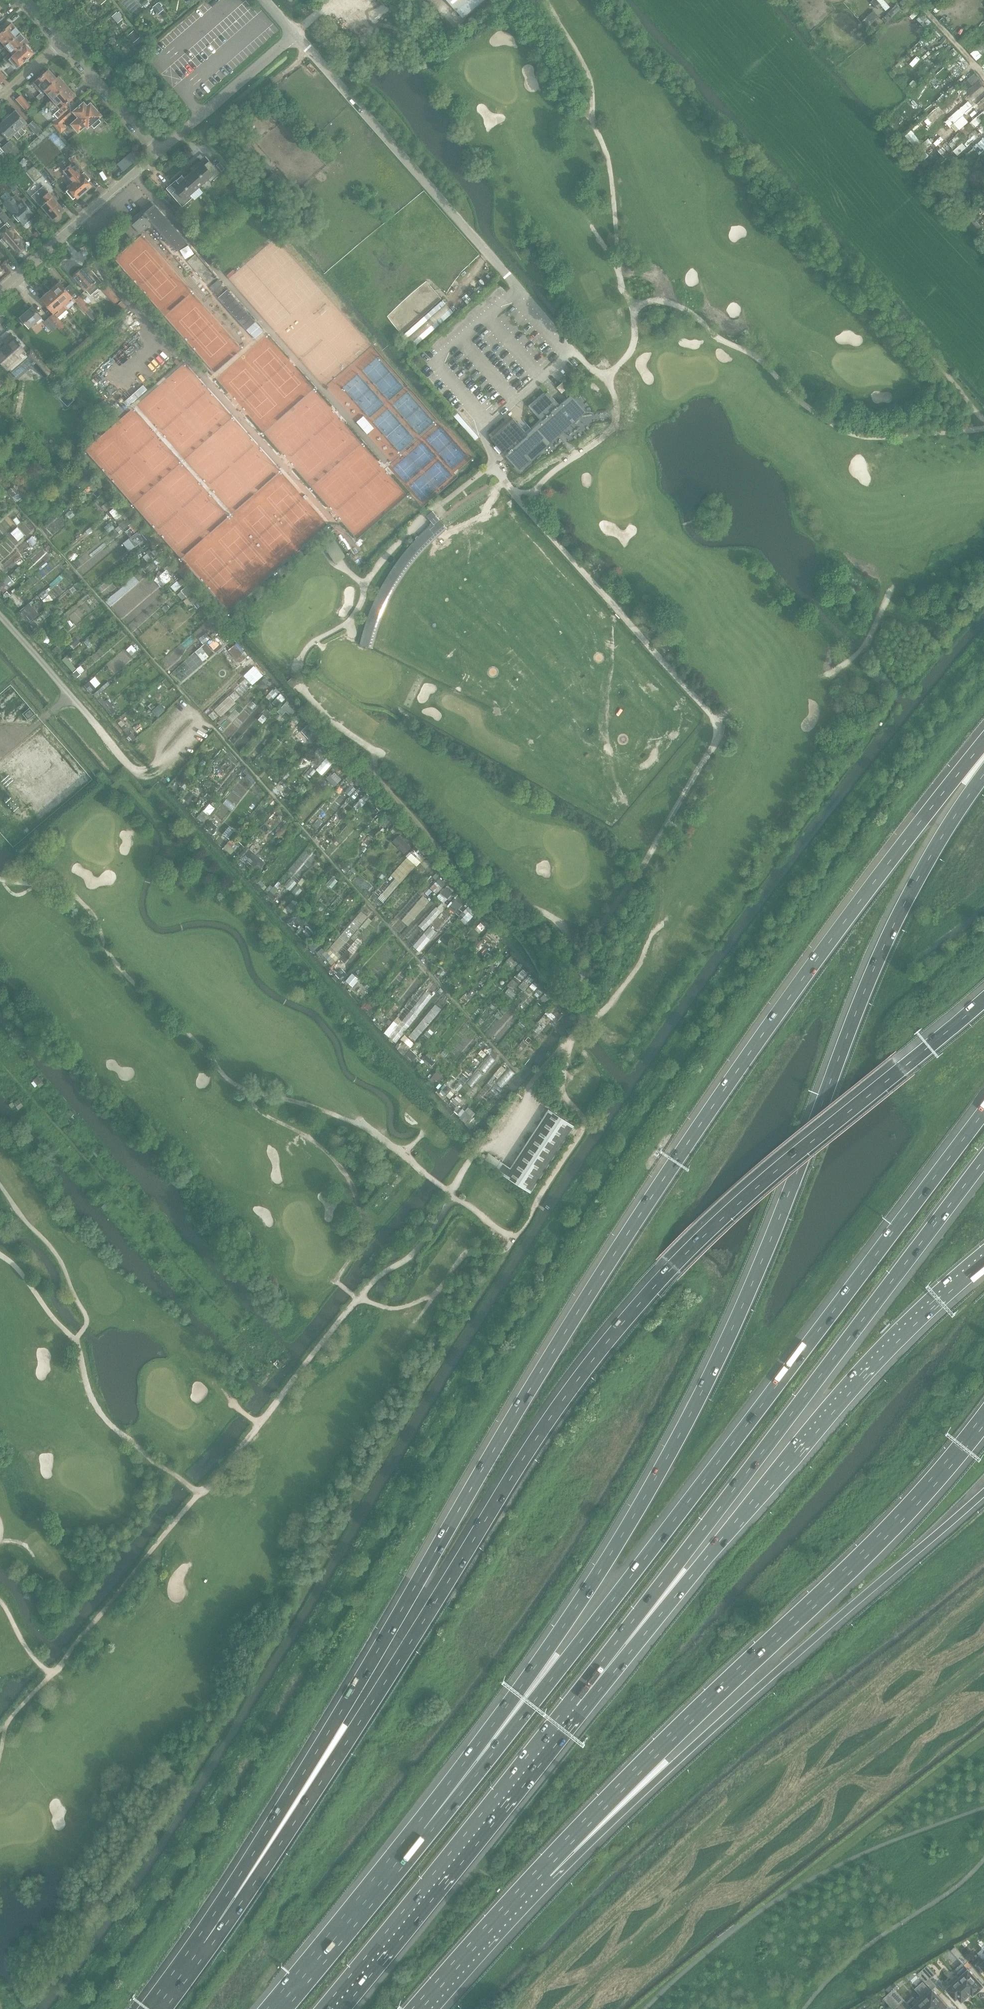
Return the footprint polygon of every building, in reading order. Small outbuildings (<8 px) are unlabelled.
[(455,10),(462,18),(484,0),(447,0),(455,10)] [(157,3),(152,7),(158,14),(163,9),(161,6),(162,5),(159,2),(158,3),(157,3)] [(117,12),(111,16),(117,23),(123,19),(121,16),(122,15),(119,11),(117,13),(117,12)] [(20,33),(12,24),(2,32),(0,30),(0,49),(1,50),(6,45),(20,33)] [(134,31),(128,35),(134,42),(140,37),(134,31)] [(28,41),(23,36),(20,33),(6,45),(11,51),(7,54),(8,55),(4,59),(6,61),(9,59),(10,57),(11,57),(14,54),(28,41)] [(26,44),(28,42),(28,41),(14,54),(11,57),(10,57),(9,59),(17,68),(34,53),(26,44)] [(42,92),(45,89),(57,79),(49,69),(31,85),(34,88),(36,87),(41,93),(42,92)] [(53,98),(67,86),(59,77),(57,79),(45,89),(53,98)] [(71,99),(75,95),(67,86),(53,98),(50,101),(52,102),(51,111),(58,119),(75,103),(71,99)] [(31,105),(23,97),(21,95),(17,99),(26,109),(31,105)] [(58,119),(52,123),(53,124),(61,133),(63,136),(69,130),(68,128),(72,124),(78,131),(78,130),(85,124),(87,126),(90,124),(94,128),(101,121),(97,117),(101,115),(91,104),(87,107),(84,103),(83,104),(79,99),(75,103),(58,119)] [(26,122),(23,118),(16,110),(10,116),(9,114),(5,117),(7,119),(21,136),(25,132),(21,127),(26,122)] [(7,119),(5,117),(2,120),(3,122),(0,124),(0,130),(8,139),(13,134),(17,139),(21,136),(7,119)] [(33,120),(28,125),(39,136),(43,132),(33,120)] [(256,135),(248,127),(235,139),(267,173),(271,169),(247,142),(256,135)] [(16,157),(20,153),(10,141),(6,145),(16,157)] [(6,145),(1,148),(3,151),(12,161),(16,157),(6,145)] [(134,148),(126,155),(133,162),(141,155),(134,148)] [(65,172),(63,173),(71,182),(72,181),(73,182),(67,187),(68,188),(66,191),(73,199),(75,197),(77,199),(92,186),(87,181),(89,179),(89,177),(84,172),(82,175),(81,175),(73,166),(75,165),(79,171),(86,165),(84,163),(76,154),(70,160),(72,163),(64,170),(65,171),(65,172)] [(124,171),(133,162),(126,155),(117,163),(124,171)] [(192,170),(188,174),(198,187),(207,179),(210,182),(220,173),(212,163),(209,160),(205,164),(200,159),(199,160),(195,163),(190,168),(192,170)] [(221,171),(225,167),(220,162),(216,166),(221,171)] [(34,166),(27,171),(38,183),(39,182),(43,186),(42,188),(33,196),(34,198),(33,198),(39,206),(40,205),(41,206),(43,208),(42,208),(45,213),(46,212),(53,220),(64,210),(52,197),(50,194),(55,190),(34,166)] [(19,187),(16,184),(6,172),(1,176),(14,191),(19,187)] [(273,173),(269,177),(277,184),(281,180),(273,173)] [(181,175),(171,184),(176,190),(171,194),(182,206),(192,198),(189,195),(198,187),(188,174),(183,178),(181,175)] [(12,198),(4,205),(11,213),(12,212),(24,225),(25,226),(35,217),(34,216),(20,200),(16,203),(12,198)] [(121,227),(120,228),(131,240),(139,233),(139,234),(141,232),(147,226),(187,273),(193,268),(207,284),(213,279),(217,276),(196,253),(186,241),(152,202),(145,207),(148,211),(145,213),(142,210),(121,227)] [(6,223),(0,228),(0,235),(16,253),(23,246),(25,245),(23,243),(11,229),(15,226),(13,223),(5,214),(0,208),(0,217),(6,223)] [(103,282),(99,286),(83,267),(79,271),(78,270),(73,274),(74,276),(73,277),(80,285),(84,290),(90,295),(99,287),(115,304),(119,300),(103,282)] [(65,289),(60,283),(57,285),(57,284),(52,288),(52,289),(50,291),(66,309),(76,301),(85,312),(90,308),(70,285),(65,289)] [(227,289),(218,297),(246,330),(255,321),(227,289)] [(57,317),(66,309),(50,291),(48,293),(48,292),(43,296),(43,297),(41,299),(54,314),(49,318),(60,330),(64,326),(57,317)] [(453,312),(442,299),(401,335),(412,347),(453,312)] [(121,301),(116,306),(121,311),(126,307),(125,307),(121,302),(121,301)] [(38,325),(43,320),(32,307),(18,320),(23,325),(25,323),(29,327),(36,322),(38,325)] [(52,331),(57,328),(49,319),(45,322),(52,331)] [(255,321),(246,330),(254,338),(263,330),(255,321)] [(0,350),(0,360),(5,366),(10,372),(11,371),(18,365),(24,372),(34,363),(46,377),(51,373),(40,360),(32,350),(30,349),(26,352),(23,349),(12,335),(4,342),(7,344),(0,350)] [(568,388),(562,382),(556,387),(561,393),(568,388)] [(542,440),(571,420),(573,421),(584,412),(570,396),(571,395),(559,405),(547,391),(530,406),(542,420),(526,434),(513,419),(490,439),(517,470),(546,445),(542,440)] [(378,625),(385,608),(393,592),(397,584),(407,570),(417,558),(429,544),(435,538),(446,529),(432,512),(426,516),(433,525),(428,529),(418,539),(408,550),(400,561),(387,579),(380,591),(374,606),(370,615),(365,631),(362,645),(373,648),(375,635),(378,625)] [(346,556),(332,536),(322,543),(335,563),(346,556)] [(0,583),(0,588),(3,592),(14,582),(8,576),(0,583)] [(29,718),(35,713),(31,709),(26,714),(29,718)] [(394,824),(389,829),(394,834),(399,829),(394,824)] [(229,825),(223,833),(229,838),(235,830),(229,825)] [(446,885),(440,892),(447,898),(453,891),(446,885)] [(316,938),(307,946),(312,951),(321,943),(316,938)] [(544,993),(540,997),(544,1001),(548,997),(544,993)] [(18,1099),(13,1103),(18,1109),(23,1105),(18,1099)] [(530,1193),(573,1126),(548,1109),(510,1167),(488,1153),(483,1161),(530,1193)] [(44,1578),(38,1573),(32,1579),(38,1584),(44,1578)] [(968,1960),(958,1949),(953,1953),(954,1954),(964,1964),(968,1960)] [(983,1961),(979,1956),(971,1963),(980,1972),(983,1968),(983,1960),(983,1961)] [(935,1974),(927,1965),(922,1969),(930,1978),(935,1974)] [(930,1978),(922,1969),(918,1973),(926,1982),(930,1978)] [(983,1985),(968,1969),(959,1977),(957,1974),(956,1975),(971,1991),(974,1989),(976,1991),(983,1985)] [(971,1991),(956,1975),(948,1982),(951,1985),(947,1988),(953,1995),(955,1993),(962,2000),(971,1991)] [(933,1989),(931,1990),(929,1987),(920,1995),(933,2008),(938,2008),(939,2008),(943,2008),(947,2005),(933,1989)] [(904,1999),(894,1988),(889,1992),(900,2003),(904,1999)] [(900,2003),(889,1992),(883,1998),(893,2008),(900,2003)] [(920,1995),(912,2002),(915,2005),(911,2008),(912,2008),(933,2008),(920,1995)]
